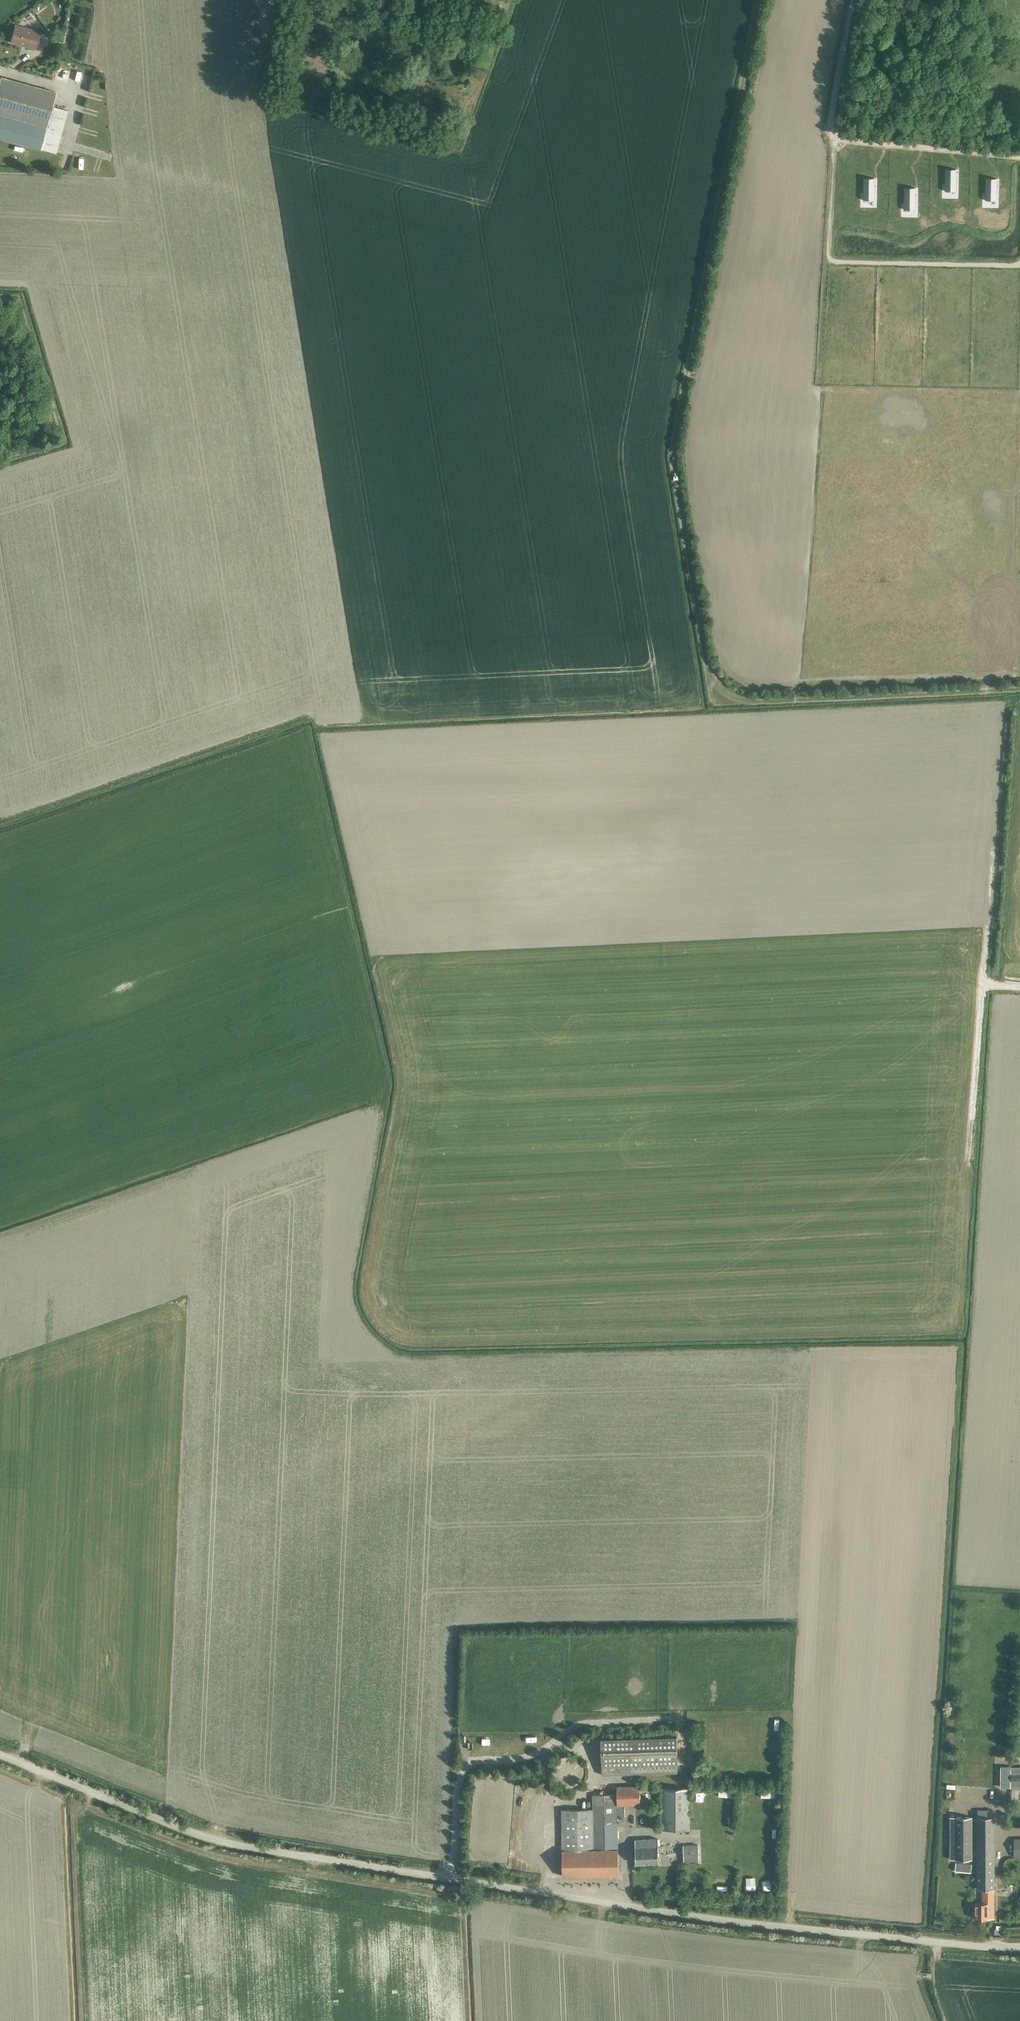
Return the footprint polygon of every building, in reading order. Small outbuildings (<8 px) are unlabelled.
[(10,43),(35,50),(40,32),(15,25),(10,43)] [(11,140),(56,153),(67,110),(52,106),(56,91),(1,76),(0,79),(0,137),(11,140)] [(601,1738),(601,1774),(677,1772),(675,1736),(601,1738)] [(618,1875),(616,1816),(624,1816),(624,1804),(639,1804),(639,1786),(616,1786),(616,1794),(591,1794),(591,1809),(560,1809),(562,1876),(618,1875)] [(661,1830),(689,1830),(689,1788),(661,1788),(661,1830)] [(971,1816),(955,1816),(955,1859),(971,1859),(971,1816)] [(983,1902),(975,1902),(975,1918),(988,1918),(988,1917),(993,1917),(993,1888),(993,1887),(993,1816),(983,1816),(977,1816),(977,1888),(983,1888),(983,1902)] [(635,1864),(659,1863),(658,1839),(637,1840),(637,1847),(635,1847),(635,1864)] [(683,1845),(684,1861),(699,1861),(698,1845),(683,1845)] [(956,1862),(955,1870),(971,1872),(971,1864),(956,1862)]
